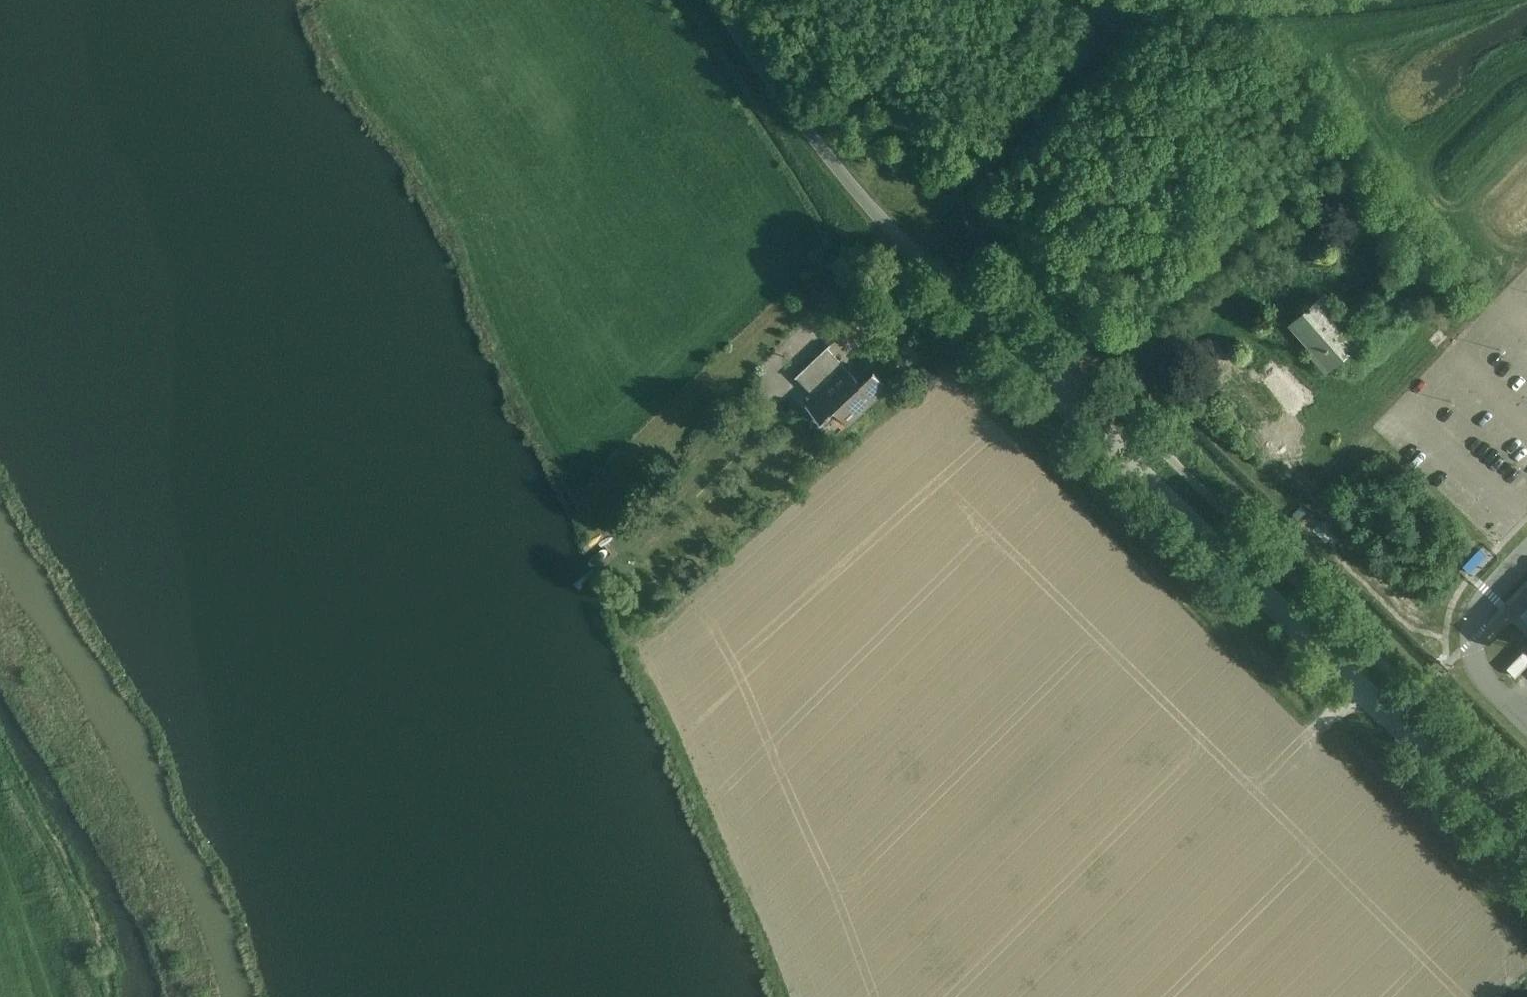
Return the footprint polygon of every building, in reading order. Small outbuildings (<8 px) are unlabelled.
[(1331,305),(1339,298),(1333,292),(1326,298),(1323,294),(1288,324),(1308,347),(1304,351),(1324,373),(1358,343),(1331,314),(1335,310),(1331,305)] [(861,382),(846,366),(828,346),(797,375),(815,395),(806,404),(821,421),(834,408),(848,424),(889,385),(874,369),(861,382)]
